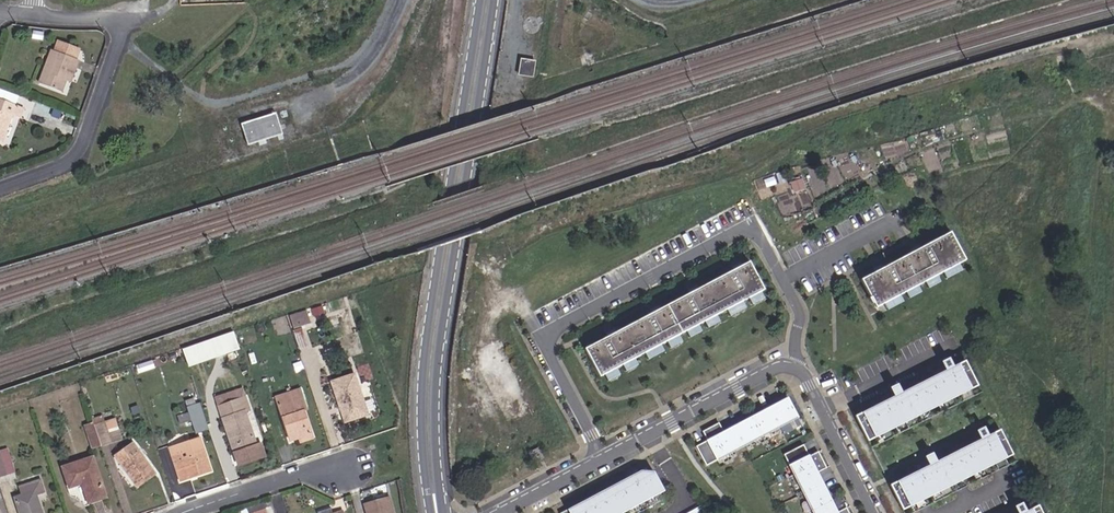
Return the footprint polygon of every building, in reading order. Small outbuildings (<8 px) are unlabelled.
[(75,58),(79,48),(59,41),(56,50),(75,58)] [(68,75),(73,77),(79,59),(75,58),(56,50),(52,49),(40,82),(63,90),(67,79),(68,75)] [(518,57),(516,72),(530,74),(533,59),(518,57)] [(17,104),(0,98),(0,140),(3,141),(17,104)] [(281,135),(274,115),(241,125),(247,145),(281,135)] [(951,234),(863,280),(877,306),(964,260),(951,234)] [(749,263),(586,349),(600,375),(602,374),(613,368),(620,364),(632,358),(643,353),(658,345),(664,341),(676,335),(684,331),(695,325),(701,322),(713,316),(724,310),(740,301),(747,298),(758,292),(763,289),(749,263)] [(945,278),(960,270),(957,264),(942,272),(945,278)] [(939,281),(935,275),(924,281),(927,287),(939,281)] [(908,297),(920,291),(916,285),(905,291),(908,297)] [(761,298),(758,292),(747,298),(750,304),(761,298)] [(886,309),(902,301),(899,295),(883,303),(886,309)] [(728,316),(743,308),(740,301),(724,310),(728,316)] [(311,323),(307,311),(290,317),(294,329),(311,323)] [(705,328),(716,322),(713,316),(701,322),(705,328)] [(242,324),(233,328),(235,333),(244,329),(242,324)] [(687,337),(698,331),(695,325),(684,331),(687,337)] [(238,343),(234,333),(233,328),(232,326),(196,338),(202,355),(238,343)] [(308,347),(302,329),(294,332),(300,350),(308,347)] [(667,347),(679,341),(676,335),(664,341),(667,347)] [(247,339),(239,342),(246,361),(251,360),(250,356),(252,355),(247,339)] [(646,359),(661,351),(658,345),(643,353),(646,359)] [(226,359),(241,353),(239,347),(224,352),(226,359)] [(623,371),(635,364),(632,358),(620,364),(623,371)] [(981,388),(967,360),(860,413),(874,440),(981,388)] [(617,374),(613,368),(602,374),(605,380),(617,374)] [(97,380),(94,373),(84,377),(87,383),(97,380)] [(367,415),(355,379),(353,375),(332,383),(346,423),(367,415)] [(82,392),(77,379),(69,382),(73,395),(82,392)] [(161,388),(159,381),(143,386),(145,393),(161,388)] [(216,399),(218,407),(245,398),(242,390),(216,399)] [(312,439),(303,411),(306,410),(300,390),(276,398),(290,440),(300,438),(301,443),(312,439)] [(791,396),(698,445),(709,465),(801,416),(791,396)] [(245,398),(218,407),(234,454),(239,466),(265,457),(261,445),(256,447),(244,410),(248,408),(245,398)] [(209,431),(200,404),(187,408),(188,413),(177,417),(180,425),(191,422),(196,435),(209,431)] [(100,445),(101,446),(121,440),(114,420),(104,424),(101,417),(92,420),(92,423),(100,445)] [(100,445),(92,423),(84,426),(92,448),(100,445)] [(1003,430),(897,482),(908,505),(1014,453),(1003,430)] [(210,472),(200,439),(184,445),(188,457),(183,459),(179,446),(170,449),(180,481),(210,472)] [(133,444),(115,456),(137,487),(155,474),(133,444)] [(785,454),(816,512),(842,512),(806,444),(785,454)] [(188,457),(184,445),(179,446),(183,459),(188,457)] [(538,448),(528,453),(533,463),(543,458),(538,448)] [(5,475),(14,472),(7,451),(0,453),(0,459),(5,475)] [(93,457),(62,467),(69,488),(81,484),(88,503),(106,497),(93,457)] [(561,512),(562,512),(621,512),(666,489),(652,464),(561,512)] [(20,487),(23,495),(14,498),(19,512),(41,512),(35,495),(43,492),(39,480),(20,487)] [(366,512),(392,512),(389,499),(364,504),(366,512)]
